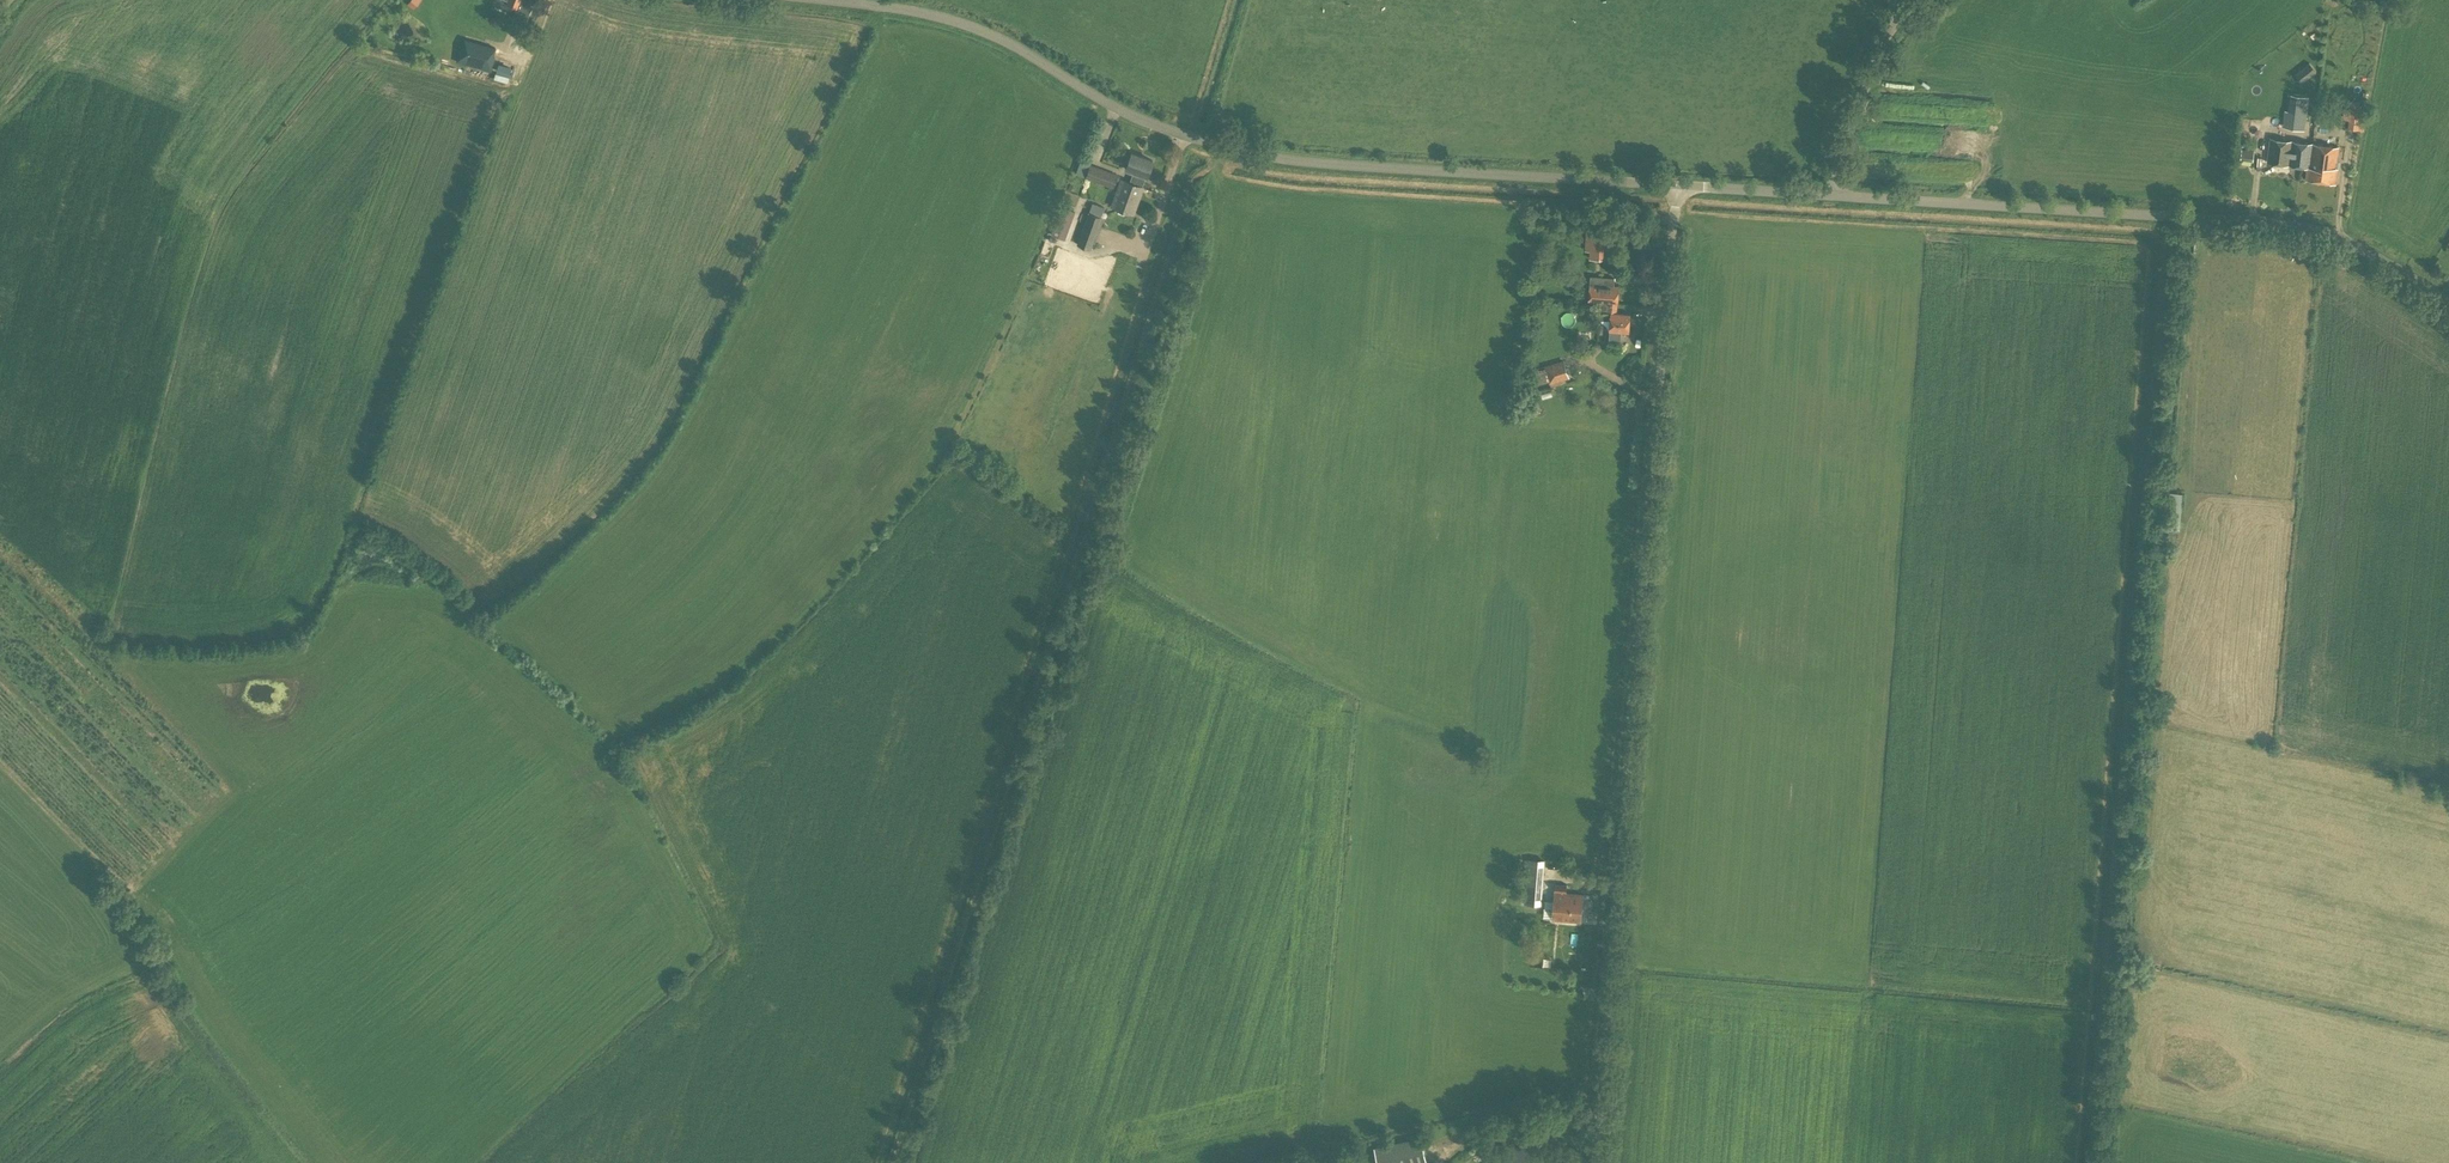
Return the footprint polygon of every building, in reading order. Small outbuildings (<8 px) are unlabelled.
[(412,9),(419,0),(408,0),(406,3),(412,9)] [(507,3),(528,12),(533,0),(508,0),(507,3)] [(465,39),(456,62),(491,72),(495,57),(493,57),(495,48),(465,39)] [(2301,82),(2316,71),(2309,62),(2294,73),(2301,82)] [(2306,129),(2310,96),(2290,94),(2288,110),(2285,110),(2282,126),(2306,129)] [(2359,109),(2360,102),(2350,100),(2349,108),(2344,107),(2342,118),(2349,119),(2348,128),(2358,129),(2361,109),(2359,109)] [(2308,169),(2311,143),(2270,138),(2267,162),(2308,167),(2308,169)] [(2308,169),(2306,179),(2335,183),(2338,158),(2337,158),(2339,147),(2311,143),(2308,169)] [(2253,161),(2254,150),(2242,149),(2240,160),(2253,161)] [(1141,186),(1142,187),(1146,176),(1152,160),(1131,152),(1125,168),(1133,171),(1129,182),(1132,183),(1141,187),(1141,186)] [(1112,187),(1117,175),(1090,165),(1085,177),(1112,187)] [(1132,183),(1129,182),(1121,179),(1111,206),(1132,214),(1142,187),(1141,186),(1141,187),(1132,183)] [(1072,218),(1075,211),(1061,206),(1058,213),(1072,218)] [(1090,249),(1102,217),(1088,212),(1076,244),(1090,249)] [(1604,247),(1606,222),(1592,221),(1590,246),(1604,247)] [(1591,275),(1589,300),(1599,301),(1617,303),(1619,286),(1614,285),(1614,283),(1615,284),(1616,279),(1614,279),(1614,277),(1591,275)] [(1617,303),(1599,301),(1598,311),(1611,312),(1610,330),(1609,340),(1621,341),(1622,331),(1629,331),(1630,313),(1616,312),(1617,303)] [(1550,382),(1568,377),(1564,360),(1545,366),(1550,382)] [(2181,507),(2182,493),(2172,492),(2171,506),(2181,507)] [(1542,902),(1544,867),(1527,866),(1525,901),(1542,902)] [(1581,921),(1583,894),(1555,892),(1553,919),(1581,921)] [(1421,1137),(1375,1147),(1378,1162),(1427,1162),(1421,1137)] [(1565,1149),(1497,1144),(1495,1162),(1564,1162),(1565,1149)]
